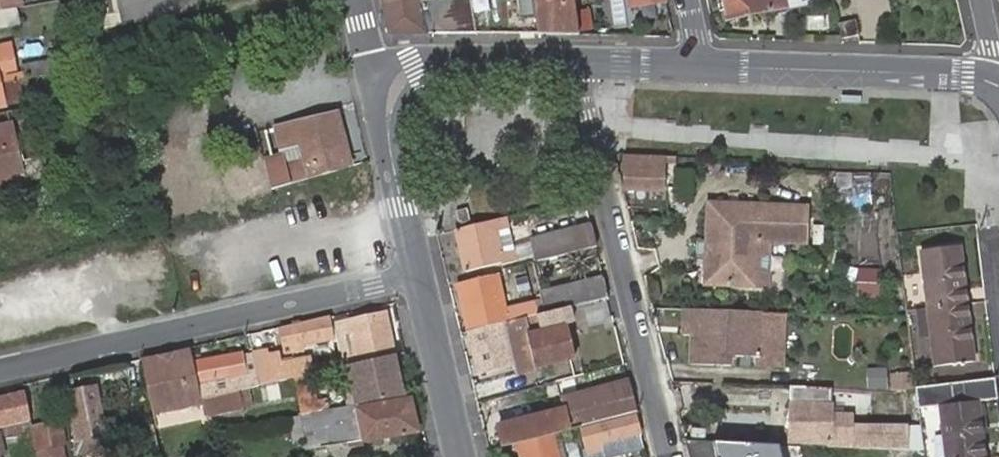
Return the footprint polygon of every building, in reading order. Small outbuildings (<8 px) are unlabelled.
[(21,6),(19,0),(13,1),(13,0),(0,0),(0,10),(21,6)] [(89,29),(121,22),(116,0),(85,0),(89,29)] [(198,14),(197,0),(120,0),(121,19),(198,14)] [(384,6),(391,34),(404,34),(460,35),(451,8),(439,7),(437,25),(426,25),(420,0),(418,0),(384,6)] [(490,9),(472,13),(477,35),(581,36),(576,0),(488,0),(490,9)] [(729,17),(787,7),(786,0),(726,0),(729,17)] [(460,35),(477,35),(472,13),(471,8),(451,8),(460,35)] [(0,14),(0,28),(20,25),(19,23),(33,21),(30,9),(17,11),(0,14)] [(839,22),(843,40),(863,36),(859,18),(839,22)] [(23,77),(27,76),(51,71),(49,58),(22,63),(23,68),(23,70),(6,73),(6,71),(17,69),(14,57),(3,60),(1,54),(7,52),(5,45),(0,47),(0,83),(23,77)] [(51,71),(27,76),(33,106),(61,100),(56,70),(51,71)] [(0,83),(0,103),(4,102),(4,98),(23,95),(25,108),(33,106),(27,76),(23,77),(0,83)] [(336,113),(277,127),(281,145),(284,154),(266,158),(271,189),(348,166),(336,113)] [(22,181),(25,191),(53,182),(46,153),(19,158),(10,122),(0,125),(0,185),(22,181)] [(625,190),(662,192),(663,171),(664,159),(627,157),(626,169),(625,190)] [(707,205),(704,289),(755,291),(756,245),(770,246),(808,247),(809,208),(707,205)] [(507,219),(456,231),(468,273),(502,264),(503,267),(518,263),(515,252),(510,230),(507,219)] [(538,263),(596,249),(590,226),(533,240),(538,263)] [(770,246),(756,245),(755,291),(768,291),(770,246)] [(938,339),(939,368),(942,368),(977,364),(980,363),(970,307),(964,254),(966,249),(963,250),(928,254),(925,254),(929,258),(935,311),(938,339)] [(877,298),(880,269),(856,267),(854,296),(877,298)] [(540,302),(506,311),(498,280),(459,289),(470,334),(513,323),(522,321),(536,317),(543,315),(607,298),(603,279),(538,295),(540,302)] [(935,311),(922,312),(925,339),(938,339),(935,311)] [(339,356),(342,369),(344,369),(352,367),(397,356),(387,312),(364,318),(365,322),(352,326),(358,352),(339,356)] [(690,312),(680,312),(679,337),(688,337),(690,312)] [(763,315),(690,312),(688,337),(688,366),(731,368),(731,358),(761,359),(763,315)] [(334,329),(332,320),(278,332),(283,357),(301,353),(299,347),(336,339),(334,329)] [(470,334),(467,335),(475,376),(510,367),(512,376),(533,370),(526,336),(522,321),(513,323),(470,334)] [(334,329),(336,339),(339,356),(358,352),(352,326),(334,329)] [(526,336),(533,370),(571,361),(564,327),(540,333),(526,336)] [(264,334),(250,337),(254,353),(255,359),(269,356),(264,334)] [(144,369),(154,419),(204,407),(203,400),(196,365),(193,350),(177,353),(175,362),(166,363),(159,357),(142,361),(144,369)] [(254,353),(242,355),(247,374),(258,372),(256,361),(255,359),(254,353)] [(269,356),(255,359),(256,361),(258,372),(259,376),(272,373),(275,384),(295,380),(313,376),(342,369),(339,356),(331,357),(332,364),(313,368),(310,357),(279,364),(277,354),(269,356)] [(242,355),(196,365),(203,400),(250,390),(262,387),(259,376),(258,372),(247,374),(242,355)] [(407,400),(397,356),(352,367),(355,380),(347,382),(354,412),(407,400)] [(355,380),(352,367),(344,369),(347,382),(355,380)] [(911,387),(910,371),(887,373),(889,390),(911,387)] [(272,373),(259,376),(262,387),(275,384),(272,373)] [(313,376),(295,380),(304,421),(328,417),(332,417),(329,407),(320,409),(313,376)] [(635,414),(627,380),(553,400),(556,413),(499,426),(505,449),(509,448),(516,446),(555,436),(575,431),(635,414)] [(947,410),(953,456),(988,456),(982,405),(998,403),(998,382),(913,392),(916,413),(947,410)] [(829,448),(861,449),(881,450),(906,451),(907,428),(861,427),(851,426),(851,416),(830,415),(832,389),(790,389),(788,442),(829,444),(829,448)] [(78,456),(80,456),(109,451),(97,390),(73,395),(77,414),(72,415),(78,456)] [(253,403),(250,390),(203,400),(204,407),(206,417),(245,409),(244,405),(253,403)] [(6,429),(32,424),(25,394),(0,400),(0,431),(6,429)] [(417,431),(409,400),(407,400),(354,412),(335,416),(332,417),(328,417),(337,450),(417,431)] [(328,417),(304,421),(301,421),(309,456),(337,450),(328,417)] [(632,418),(579,434),(585,456),(609,456),(640,449),(632,418)] [(34,430),(32,424),(6,429),(9,439),(27,435),(26,432),(34,430)] [(40,456),(67,456),(63,426),(35,430),(40,456)] [(918,429),(907,428),(906,451),(913,451),(921,451),(918,429)] [(516,446),(519,456),(560,456),(555,436),(516,446)] [(713,444),(715,456),(780,456),(777,446),(713,444)] [(509,448),(511,456),(519,456),(516,446),(509,448)]
